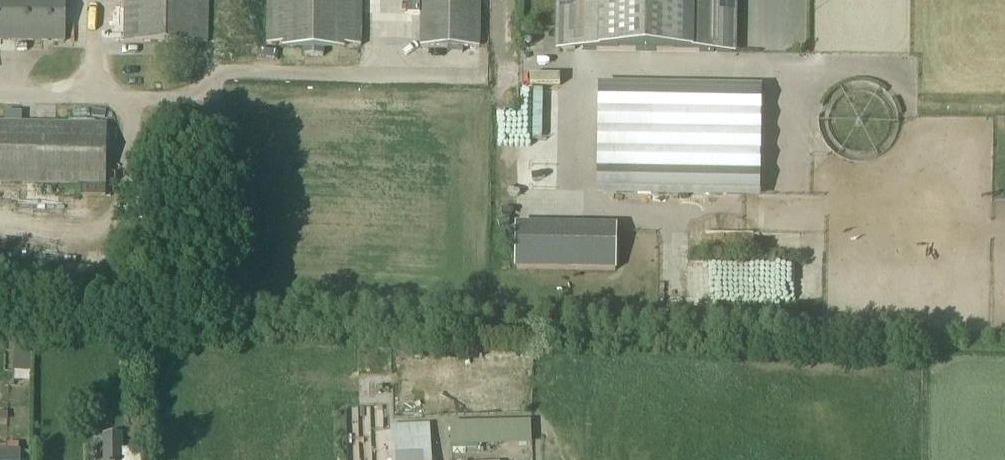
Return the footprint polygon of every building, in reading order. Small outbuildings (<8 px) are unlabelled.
[(65,0),(0,0),(0,42),(65,43),(65,0)] [(208,0),(123,0),(122,44),(207,46),(208,0)] [(363,0),(268,0),(267,44),(305,45),(305,56),(324,57),(325,46),(362,47),(363,0)] [(482,0),(421,0),(420,51),(481,52),(482,0)] [(734,0),(562,0),(561,51),(732,55),(734,0)] [(614,92),(613,193),(758,195),(760,94),(614,92)] [(488,173),(487,197),(544,197),(545,116),(505,116),(504,173),(488,173)] [(107,125),(0,123),(0,185),(105,187),(107,125)] [(664,226),(664,262),(793,262),(793,248),(792,248),(792,234),(780,234),(780,242),(749,242),(749,232),(688,232),(688,226),(664,226)] [(615,231),(515,230),(514,270),(614,271),(615,231)] [(373,427),(373,408),(363,408),(363,427),(373,427)] [(521,439),(520,415),(472,416),(472,441),(521,439)] [(443,439),(465,439),(465,419),(443,419),(443,439)] [(429,425),(390,427),(391,459),(430,459),(429,425)] [(103,459),(121,459),(122,451),(122,439),(103,439),(103,459)] [(141,451),(122,451),(121,459),(141,459),(141,451)]
